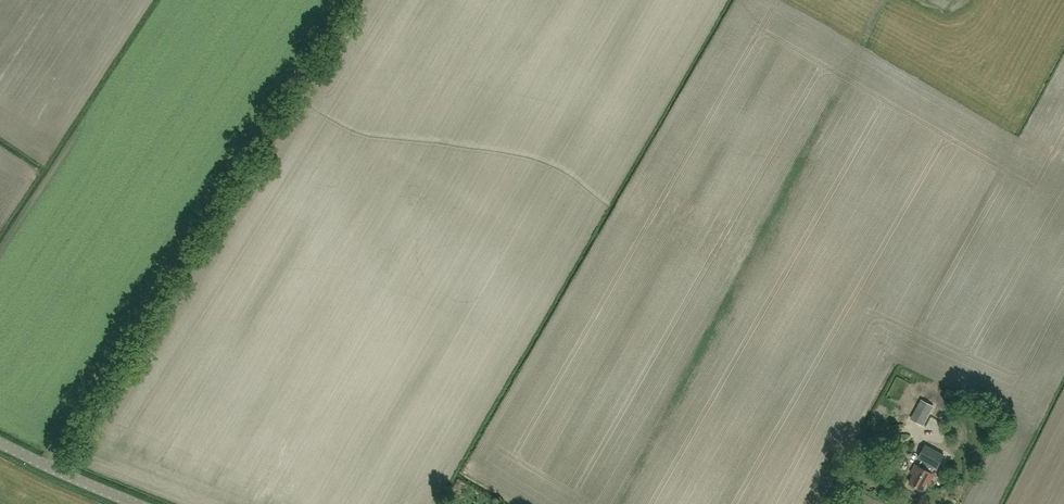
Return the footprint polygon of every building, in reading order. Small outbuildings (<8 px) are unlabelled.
[(922,400),(916,410),(922,413),(917,422),(922,425),(933,406),(922,400)] [(931,473),(935,466),(938,467),(944,455),(925,445),(918,457),(923,459),(919,466),(918,467),(915,465),(912,472),(915,474),(910,483),(923,489),(927,481),(930,483),(935,474),(931,473)]
